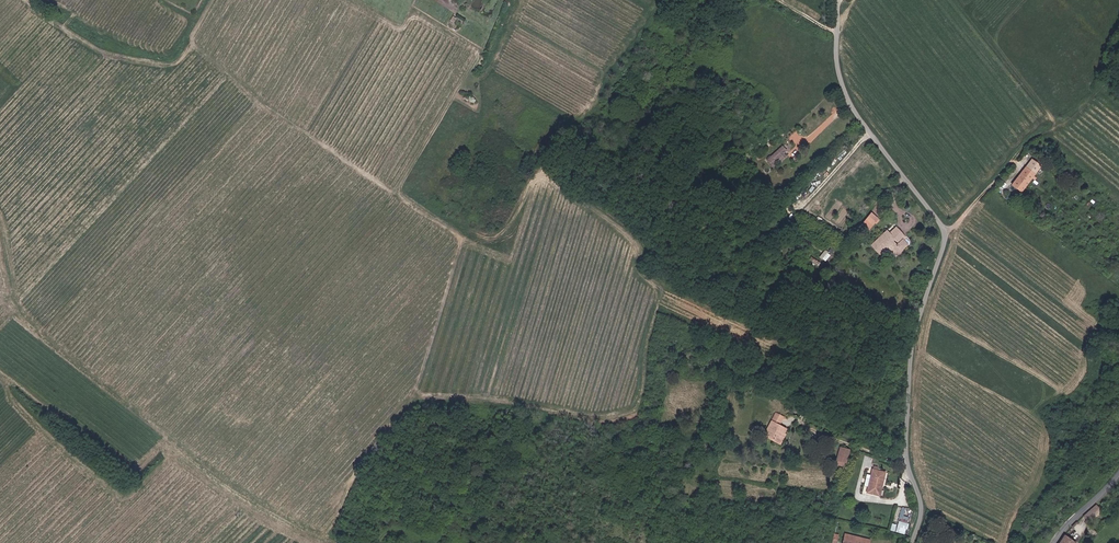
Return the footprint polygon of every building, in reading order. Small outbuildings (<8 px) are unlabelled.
[(780,147),(767,159),(773,165),(777,162),(775,160),(779,156),(782,160),(787,156),(783,152),(784,152),(780,147)] [(1012,184),(1021,191),(1041,165),(1032,158),(1012,184)] [(983,182),(986,186),(991,182),(988,178),(983,182)] [(858,229),(865,235),(880,219),(872,213),(858,229)] [(904,239),(907,236),(898,226),(891,232),(889,230),(868,249),(876,258),(890,245),(899,254),(904,249),(903,248),(908,244),(904,239)] [(827,261),(832,253),(824,249),(820,257),(827,261)] [(784,433),(786,428),(779,424),(784,417),(777,413),(765,435),(781,444),(786,434),(784,433)] [(845,462),(847,449),(840,447),(837,461),(845,462)] [(879,495),(885,471),(877,469),(878,466),(874,465),(873,468),(872,468),(866,492),(879,495)] [(1103,511),(1097,504),(1084,516),(1090,522),(1103,511)] [(845,533),(843,542),(870,542),(871,539),(845,533)]
